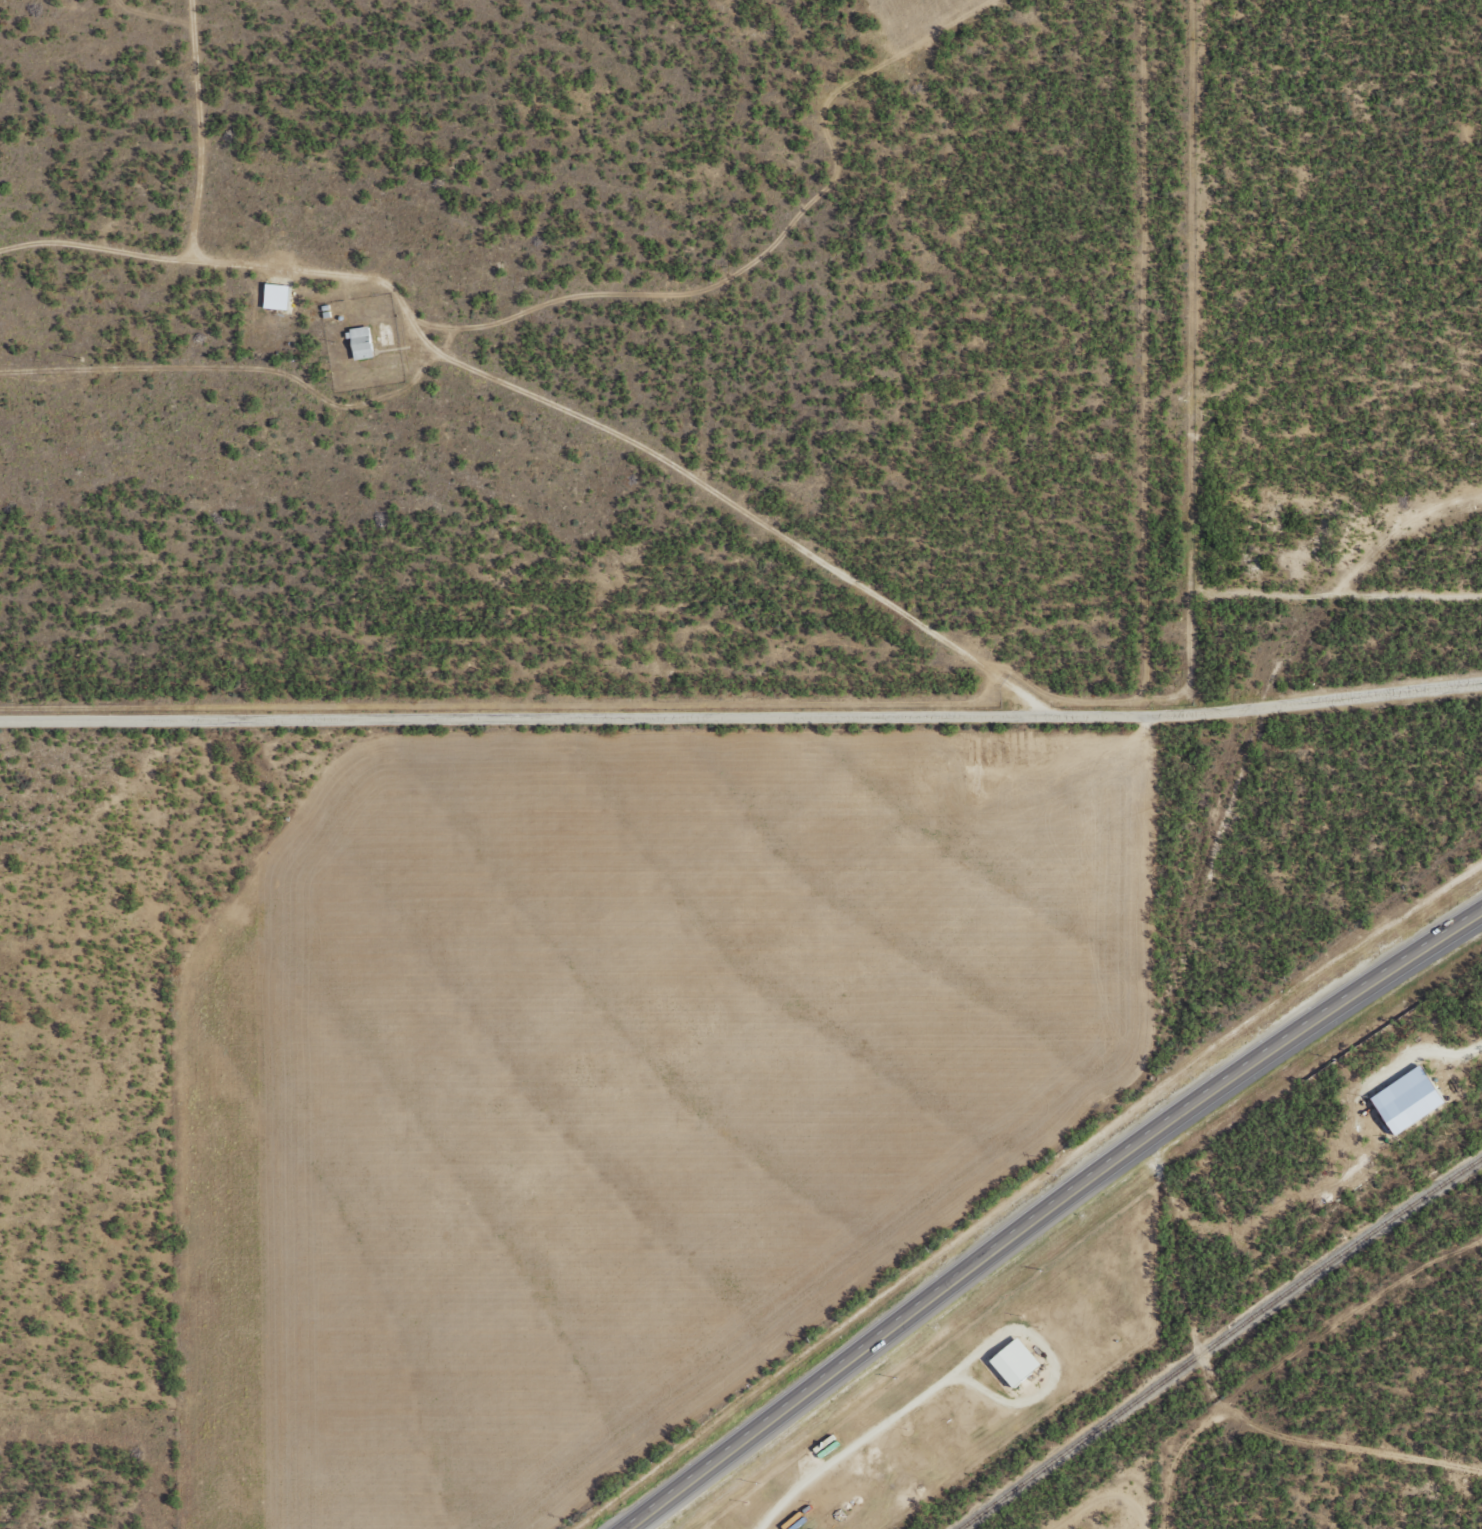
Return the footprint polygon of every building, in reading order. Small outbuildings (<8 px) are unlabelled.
[(294,284),(270,283),(270,307),(294,307),(294,284)] [(356,330),(357,359),(377,358),(376,329),(356,330)] [(1441,1103),(1417,1065),(1366,1098),(1390,1135),(1441,1103)] [(1037,1363),(1014,1336),(986,1360),(1010,1387),(1037,1363)]
